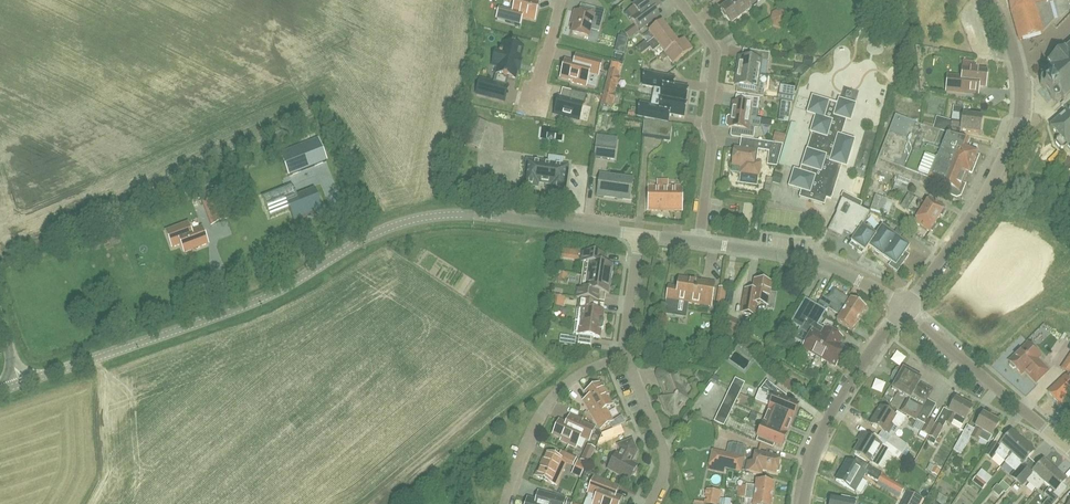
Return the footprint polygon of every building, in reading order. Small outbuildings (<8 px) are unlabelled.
[(495,19),(506,22),(519,26),(521,17),(534,20),(539,3),(527,0),(506,0),(515,2),(512,11),(509,11),(498,8),(495,19)] [(655,9),(660,6),(658,4),(658,1),(658,0),(642,0),(633,7),(639,13),(632,19),(640,29),(652,21),(653,22),(661,16),(655,9)] [(731,3),(721,10),(722,12),(721,13),(725,19),(726,18),(731,24),(756,6),(751,0),(729,0),(731,3)] [(1049,1),(1049,0),(1008,0),(1019,40),(1043,33),(1054,20),(1049,1)] [(575,11),(573,20),(571,25),(574,26),(572,33),(588,37),(590,30),(592,22),(600,24),(604,12),(590,8),(588,15),(579,12),(575,11)] [(648,32),(651,36),(653,39),(647,43),(645,41),(636,48),(641,55),(649,48),(670,33),(662,22),(648,32)] [(678,43),(677,43),(670,33),(649,48),(652,52),(659,46),(664,53),(678,43)] [(616,36),(611,50),(621,53),(626,39),(616,36)] [(678,43),(664,53),(660,56),(663,61),(667,58),(673,64),(692,50),(684,38),(677,43),(678,43)] [(515,45),(512,44),(512,46),(507,44),(506,49),(505,49),(504,53),(499,52),(498,52),(495,66),(498,67),(493,83),(480,80),(476,94),(494,99),(497,85),(503,87),(503,86),(505,79),(508,79),(508,77),(515,79),(517,71),(520,60),(523,48),(515,46),(515,45)] [(1039,74),(1040,74),(1044,80),(1041,80),(1040,84),(1042,86),(1052,99),(1054,101),(1056,101),(1057,102),(1061,99),(1064,102),(1066,105),(1069,102),(1069,45),(1064,50),(1063,49),(1062,49),(1063,50),(1048,63),(1047,63),(1046,63),(1049,66),(1040,74),(1040,73),(1039,74)] [(737,71),(759,74),(761,60),(768,61),(769,53),(754,51),(753,59),(739,57),(737,71)] [(576,55),(574,63),(565,61),(561,78),(572,81),(572,83),(586,86),(586,84),(589,74),(598,76),(602,62),(588,58),(576,55)] [(948,76),(946,92),(965,93),(979,95),(979,87),(985,88),(987,71),(973,70),(973,63),(963,62),(963,69),(962,77),(948,76)] [(615,90),(616,86),(617,86),(620,78),(618,77),(619,73),(610,70),(605,87),(615,90)] [(757,84),(759,74),(737,71),(734,85),(749,87),(748,95),(763,97),(764,85),(757,84)] [(688,88),(674,86),(675,78),(644,72),(641,85),(662,89),(660,99),(661,99),(662,99),(686,103),(688,88)] [(780,84),(774,120),(787,122),(793,86),(780,84)] [(612,107),(613,103),(613,104),(616,95),(614,95),(615,90),(605,87),(601,104),(612,107)] [(559,97),(554,115),(578,121),(583,104),(584,105),(586,96),(572,92),(569,100),(559,97)] [(815,116),(810,133),(816,134),(811,150),(807,149),(800,171),(794,170),(789,187),(794,189),(802,191),(799,198),(801,199),(801,197),(821,203),(823,197),(831,199),(841,166),(846,167),(855,140),(837,135),(839,130),(842,131),(846,120),(850,121),(855,103),(839,98),(837,103),(812,96),(807,113),(815,116)] [(730,115),(756,118),(759,99),(747,97),(746,104),(732,102),(730,115)] [(661,99),(660,107),(639,103),(637,117),(668,123),(669,115),(684,118),(687,103),(686,103),(662,99),(661,99)] [(1050,127),(1059,137),(1056,140),(1055,144),(1060,149),(1064,149),(1067,146),(1067,147),(1067,146),(1069,149),(1069,102),(1066,105),(1064,102),(1061,105),(1067,112),(1050,126),(1050,127)] [(936,117),(933,130),(959,137),(960,130),(980,133),(982,117),(953,113),(951,121),(936,117)] [(756,119),(756,118),(730,115),(730,117),(728,116),(727,117),(725,125),(727,126),(729,127),(729,128),(742,130),(741,137),(753,138),(754,129),(760,129),(761,119),(756,119)] [(966,185),(962,183),(967,173),(969,173),(977,154),(965,150),(969,140),(959,137),(933,130),(932,130),(895,115),(875,167),(956,199),(961,197),(966,185)] [(486,125),(472,120),(464,145),(478,150),(486,125)] [(661,123),(659,138),(670,140),(672,124),(661,123)] [(772,141),(783,144),(785,135),(775,132),(772,141)] [(594,158),(615,161),(618,139),(596,136),(594,158)] [(318,139),(281,154),(289,176),(326,162),(318,139)] [(780,154),(783,145),(753,141),(752,150),(770,152),(774,153),(780,154)] [(753,162),(755,152),(735,149),(732,165),(741,167),(740,174),(741,174),(739,183),(757,186),(758,176),(759,176),(761,163),(753,162)] [(569,166),(527,160),(524,185),(538,187),(538,183),(552,185),(551,189),(565,191),(569,166)] [(610,178),(599,176),(597,197),(629,201),(632,179),(610,176),(610,178)] [(896,182),(906,186),(908,181),(898,177),(896,182)] [(648,187),(648,211),(663,211),(663,205),(675,205),(675,211),(683,211),(683,187),(668,187),(668,180),(657,180),(657,187),(648,187)] [(291,185),(262,197),(270,219),(289,211),(292,217),(294,221),(303,218),(323,210),(314,189),(296,196),(291,185)] [(208,216),(216,213),(219,223),(227,220),(216,191),(201,197),(208,216)] [(843,193),(840,197),(842,198),(860,208),(862,202),(843,193)] [(875,195),(870,210),(883,214),(888,199),(875,195)] [(910,195),(906,201),(937,220),(940,215),(942,216),(945,211),(943,210),(944,208),(929,199),(925,205),(915,198),(910,195)] [(869,213),(860,208),(842,198),(836,214),(837,214),(828,231),(838,237),(841,232),(851,237),(852,235),(855,237),(851,243),(854,246),(852,249),(859,254),(862,251),(864,253),(868,247),(875,236),(862,227),(869,213)] [(929,232),(930,230),(932,232),(935,227),(933,226),(937,220),(906,201),(906,202),(903,208),(907,211),(907,210),(917,217),(914,222),(929,232)] [(188,223),(166,231),(172,248),(181,245),(184,253),(208,244),(202,228),(191,232),(188,223)] [(904,261),(905,262),(909,255),(905,252),(910,246),(882,226),(875,236),(868,247),(892,263),(893,270),(900,269),(904,261)] [(574,259),(574,249),(560,248),(559,258),(574,259)] [(583,262),(581,275),(610,280),(612,265),(606,264),(607,256),(603,255),(583,252),(582,262),(583,262)] [(723,286),(726,258),(720,258),(716,303),(731,304),(732,287),(723,286)] [(608,294),(610,280),(581,275),(579,289),(578,289),(577,298),(597,301),(598,292),(608,294)] [(712,306),(715,283),(702,281),(702,284),(689,282),(690,279),(680,278),(678,288),(669,286),(667,301),(677,302),(677,301),(712,306)] [(777,294),(769,292),(771,284),(754,281),(753,290),(744,289),(742,299),(744,299),(742,313),(755,315),(757,304),(766,305),(765,310),(774,311),(777,294)] [(823,297),(858,320),(865,308),(851,299),(851,300),(833,289),(829,297),(825,298),(823,297)] [(556,295),(554,305),(562,306),(564,297),(556,295)] [(851,331),(858,320),(823,297),(821,296),(823,297),(819,303),(840,316),(836,322),(851,331)] [(817,357),(831,333),(825,329),(824,330),(817,326),(824,313),(825,312),(805,300),(792,324),(801,329),(795,339),(803,343),(799,350),(808,355),(809,352),(817,357)] [(599,304),(584,302),(578,301),(575,321),(604,326),(604,322),(603,319),(603,312),(598,311),(599,304)] [(1045,327),(1051,334),(1058,327),(1044,314),(1030,329),(1037,336),(1045,327)] [(728,317),(724,327),(737,332),(741,322),(728,317)] [(603,329),(604,326),(575,321),(573,334),(579,335),(578,343),(591,345),(592,339),(594,338),(600,338),(601,331),(603,329)] [(831,333),(817,357),(835,367),(845,350),(838,345),(842,339),(831,333)] [(1059,353),(1064,338),(1058,335),(1053,351),(1059,353)] [(741,346),(757,354),(761,346),(745,338),(741,346)] [(1016,368),(1021,374),(1025,371),(1036,382),(1048,371),(1037,359),(1040,356),(1028,343),(1009,361),(1010,362),(1009,365),(1013,369),(1016,368)] [(1060,369),(1068,374),(1069,375),(1069,353),(1060,369)] [(665,404),(668,410),(675,416),(687,400),(676,373),(660,370),(659,378),(666,396),(663,398),(664,401),(663,402),(663,403),(663,404),(664,404),(665,404)] [(892,390),(907,398),(900,411),(916,421),(933,391),(919,383),(921,380),(903,370),(902,371),(900,371),(898,371),(896,373),(894,377),(893,379),(894,381),(896,383),(892,390)] [(1048,392),(1060,405),(1062,403),(1069,395),(1069,375),(1068,374),(1066,376),(1048,392)] [(792,381),(782,375),(778,382),(793,392),(797,386),(791,383),(792,381)] [(774,396),(762,427),(757,438),(758,438),(756,441),(773,448),(774,445),(781,448),(799,406),(785,400),(786,396),(767,381),(760,391),(774,396)] [(595,385),(588,389),(589,390),(586,392),(589,398),(584,401),(601,429),(613,422),(605,409),(612,405),(607,396),(608,395),(603,387),(602,388),(599,384),(596,386),(595,385)] [(740,394),(742,389),(732,384),(730,389),(740,394)] [(740,394),(730,389),(727,394),(737,399),(740,394)] [(943,421),(951,425),(954,420),(963,425),(972,408),(955,399),(943,421)] [(730,414),(732,409),(722,404),(720,409),(730,414)] [(869,423),(871,424),(870,425),(884,434),(891,422),(900,428),(905,418),(896,412),(894,416),(881,408),(875,418),(873,417),(869,423)] [(730,414),(720,409),(718,414),(728,419),(730,414)] [(988,444),(999,425),(983,414),(975,427),(977,427),(971,437),(977,441),(978,439),(988,444)] [(567,425),(560,421),(559,423),(557,424),(554,429),(555,431),(553,435),(562,439),(561,441),(575,448),(580,437),(588,441),(594,429),(581,423),(582,420),(571,415),(567,425)] [(935,424),(927,420),(920,432),(918,437),(924,440),(926,436),(928,437),(935,424)] [(943,428),(935,424),(928,437),(930,438),(927,442),(933,445),(936,441),(943,428)] [(611,440),(608,431),(602,433),(598,444),(598,445),(611,440)] [(995,455),(1005,464),(1022,443),(1011,433),(998,447),(993,443),(992,443),(984,456),(992,461),(995,455)] [(884,447),(870,439),(864,435),(854,452),(878,467),(887,452),(897,460),(901,455),(905,458),(906,457),(886,443),(884,447)] [(886,443),(906,457),(909,452),(905,449),(908,446),(892,435),(886,443)] [(969,441),(960,437),(953,451),(961,455),(969,441)] [(616,454),(608,470),(629,481),(631,477),(636,475),(635,470),(638,466),(632,462),(637,452),(632,440),(618,446),(620,451),(618,455),(616,454)] [(1022,443),(1005,464),(1014,472),(1009,477),(1016,482),(1026,471),(1021,467),(1033,453),(1022,443)] [(741,472),(744,458),(744,459),(747,450),(743,446),(733,444),(728,445),(726,454),(713,451),(709,465),(741,472)] [(588,463),(594,448),(588,446),(582,461),(588,463)] [(544,459),(536,477),(552,484),(557,486),(565,468),(560,466),(563,460),(557,457),(552,455),(547,453),(544,459)] [(756,453),(753,463),(748,462),(746,471),(761,475),(762,471),(776,474),(777,472),(779,471),(780,467),(778,465),(780,459),(756,453)] [(566,454),(563,460),(568,462),(573,464),(576,458),(566,454)] [(852,463),(863,470),(865,465),(854,459),(852,463)] [(878,481),(881,475),(882,474),(868,466),(865,472),(848,462),(836,481),(855,492),(865,474),(877,482),(878,481)] [(1016,482),(1017,483),(1021,487),(1022,488),(1027,482),(1036,490),(1043,482),(1044,483),(1054,471),(1043,462),(1038,467),(1033,473),(1034,474),(1032,477),(1026,471),(1016,482)] [(930,464),(927,470),(931,473),(930,473),(937,477),(941,470),(934,466),(934,467),(930,464)] [(977,476),(972,482),(983,491),(987,485),(988,484),(987,484),(992,478),(982,470),(977,476)] [(1044,494),(1049,498),(1043,503),(1052,503),(1057,498),(1052,493),(1053,491),(1055,493),(1065,481),(1054,471),(1044,483),(1049,488),(1044,494)] [(904,489),(881,475),(878,481),(901,494),(904,489)] [(594,479),(589,493),(597,496),(594,503),(619,503),(621,498),(615,496),(618,488),(594,479)] [(737,491),(772,496),(774,483),(757,481),(756,486),(746,485),(745,487),(738,486),(737,491)] [(992,491),(999,497),(1004,491),(997,485),(992,491)] [(708,503),(719,503),(721,491),(710,490),(708,503)] [(772,496),(737,491),(736,497),(744,498),(744,500),(754,501),(753,503),(771,503),(772,496)] [(904,497),(918,503),(920,503),(922,500),(908,492),(907,492),(904,497)] [(526,503),(564,503),(565,500),(539,493),(536,501),(528,499),(526,503)]
